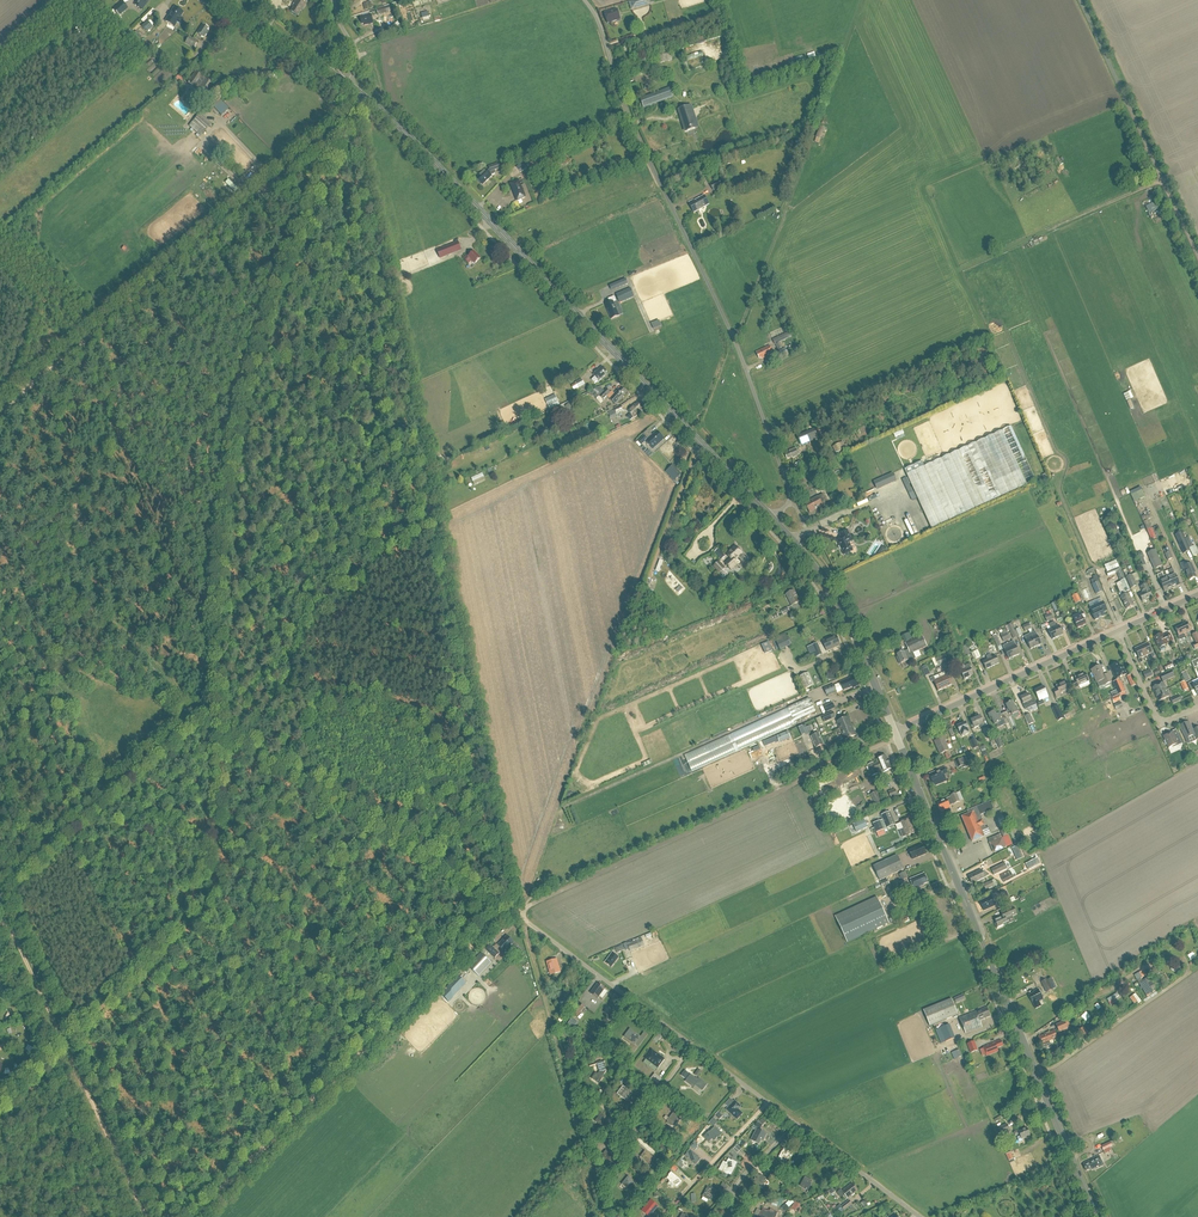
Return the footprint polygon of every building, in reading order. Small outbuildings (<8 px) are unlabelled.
[(134,5),(142,11),(145,6),(149,0),(137,0),(134,5)] [(299,0),(296,0),(292,6),(293,7),(291,11),(297,16),(302,7),(303,8),(305,4),(299,0)] [(649,0),(639,0),(629,3),(632,11),(651,5),(649,0)] [(128,8),(122,2),(113,10),(119,16),(128,8)] [(183,13),(174,8),(165,22),(174,27),(177,22),(180,25),(183,20),(180,18),(183,13)] [(385,8),(377,10),(378,14),(378,16),(386,14),(385,8)] [(619,19),(617,9),(604,13),(607,23),(619,19)] [(153,15),(146,19),(149,24),(156,19),(153,15)] [(373,24),(371,15),(361,17),(362,24),(364,24),(364,25),(373,24)] [(150,23),(143,30),(147,35),(155,28),(150,23)] [(208,28),(202,24),(196,33),(204,38),(208,31),(207,30),(208,28)] [(198,43),(189,37),(185,44),(194,49),(198,43)] [(138,40),(142,47),(151,42),(149,38),(143,41),(141,39),(138,40)] [(162,55),(158,51),(151,58),(155,62),(162,55)] [(214,84),(195,71),(188,82),(198,89),(197,91),(206,97),(211,90),(211,89),(214,84)] [(644,108),(673,98),(670,89),(641,99),(644,108)] [(226,106),(219,99),(211,106),(218,113),(226,106)] [(176,100),(168,109),(187,123),(190,119),(187,117),(191,111),(176,100)] [(680,111),(687,130),(696,127),(693,120),(696,120),(694,114),(692,115),(689,108),(680,111)] [(211,124),(200,114),(189,126),(200,136),(211,124)] [(825,129),(820,127),(816,138),(821,140),(825,129)] [(530,166),(526,160),(516,167),(521,173),(530,166)] [(732,171),(730,163),(722,166),(725,174),(732,171)] [(500,170),(498,164),(488,167),(489,170),(487,172),(485,170),(476,179),(481,184),(485,181),(486,182),(492,176),(491,176),(492,175),(493,175),(494,175),(495,174),(495,173),(496,172),(496,171),(495,171),(500,170)] [(725,188),(720,179),(710,185),(714,192),(716,190),(717,192),(725,188)] [(525,198),(519,181),(511,184),(517,201),(525,198)] [(709,205),(703,196),(694,201),(693,200),(688,203),(694,212),(709,205)] [(1152,208),(1147,211),(1149,217),(1155,214),(1152,208)] [(461,248),(458,241),(437,250),(440,257),(461,248)] [(480,258),(474,252),(469,256),(468,254),(464,258),(469,263),(473,260),(476,263),(480,258)] [(631,288),(616,295),(620,304),(634,297),(631,288)] [(616,302),(614,296),(607,299),(609,303),(605,304),(611,319),(619,316),(613,303),(616,302)] [(792,337),(789,332),(772,340),(775,345),(792,337)] [(773,354),(769,346),(756,352),(759,359),(761,358),(762,359),(773,354)] [(789,355),(785,348),(778,352),(781,358),(789,355)] [(606,372),(601,366),(592,375),(595,377),(592,380),(594,383),(597,381),(597,382),(606,374),(605,373),(606,372)] [(584,385),(582,380),(575,383),(571,386),(574,391),(578,388),(584,385)] [(625,392),(620,387),(612,396),(610,393),(606,389),(599,396),(604,400),(607,396),(616,404),(625,394),(624,393),(625,392)] [(558,402),(555,395),(545,400),(549,407),(558,402)] [(1123,398),(1126,405),(1133,402),(1130,395),(1123,398)] [(642,409),(637,403),(635,405),(634,404),(627,410),(630,413),(626,417),(630,421),(642,409)] [(615,416),(614,414),(607,417),(611,426),(627,420),(623,412),(615,416)] [(801,435),(802,438),(798,440),(801,446),(813,441),(811,435),(814,433),(813,430),(801,435)] [(664,439),(657,431),(647,439),(644,435),(635,443),(639,447),(646,441),(653,448),(664,439)] [(922,467),(907,472),(927,532),(971,517),(971,515),(968,504),(962,506),(965,507),(965,509),(960,509),(956,499),(963,497),(964,490),(1015,495),(1014,493),(1011,494),(1012,487),(1010,482),(1010,478),(1013,478),(1015,486),(1018,485),(1023,486),(1018,469),(1025,467),(1013,433),(951,455),(950,468),(948,461),(941,464),(941,469),(922,467)] [(796,448),(784,453),(787,459),(792,457),(792,458),(799,456),(796,448)] [(681,474),(673,465),(666,472),(674,481),(681,474)] [(893,473),(887,476),(891,484),(897,481),(893,473)] [(907,483),(903,485),(908,498),(912,496),(907,483)] [(1145,498),(1142,491),(1131,495),(1134,503),(1145,498)] [(828,503),(823,494),(805,504),(810,513),(823,506),(825,510),(827,513),(836,509),(834,506),(838,504),(836,499),(828,503)] [(849,505),(844,494),(836,498),(841,509),(849,505)] [(1148,525),(1144,526),(1150,544),(1156,542),(1152,532),(1151,532),(1148,525)] [(852,541),(847,530),(839,534),(841,539),(837,541),(844,555),(853,551),(849,543),(852,541)] [(1195,545),(1191,536),(1185,539),(1189,548),(1195,545)] [(1190,552),(1184,539),(1178,542),(1183,554),(1190,552)] [(737,549),(735,547),(726,555),(730,559),(725,564),(731,570),(738,564),(735,561),(738,558),(741,562),(742,562),(743,562),(744,562),(745,562),(745,561),(746,561),(746,560),(746,559),(746,558),(745,558),(742,554),(740,552),(740,551),(740,550),(740,549),(739,549),(738,549),(737,549)] [(725,557),(719,549),(714,553),(721,561),(725,557)] [(1162,566),(1155,550),(1147,554),(1154,570),(1162,566)] [(1119,568),(1116,560),(1104,565),(1107,572),(1106,573),(1108,577),(1117,573),(1120,583),(1116,584),(1118,588),(1120,593),(1122,592),(1123,594),(1130,591),(1127,584),(1120,567),(1119,568)] [(725,569),(719,562),(713,567),(719,574),(725,569)] [(1185,572),(1189,581),(1196,578),(1192,569),(1193,568),(1191,564),(1186,566),(1188,570),(1185,572)] [(1170,577),(1167,578),(1172,589),(1180,585),(1175,574),(1174,575),(1172,569),(1167,571),(1170,577)] [(1138,578),(1136,573),(1126,577),(1131,589),(1137,586),(1134,580),(1138,578)] [(1164,592),(1172,589),(1167,578),(1164,579),(1162,573),(1157,576),(1164,592)] [(1099,582),(1092,585),(1096,595),(1103,591),(1099,582)] [(1150,591),(1147,584),(1140,587),(1143,594),(1139,595),(1142,602),(1151,598),(1148,592),(1150,591)] [(800,602),(794,591),(786,595),(791,606),(800,602)] [(1081,593),(1084,602),(1090,600),(1086,591),(1081,593)] [(1081,602),(1077,594),(1072,597),(1076,604),(1081,602)] [(1133,606),(1128,594),(1120,598),(1126,610),(1133,606)] [(1106,611),(1102,602),(1090,608),(1092,613),(1091,613),(1094,621),(1104,616),(1103,613),(1106,611)] [(1059,613),(1054,603),(1051,604),(1056,614),(1059,613)] [(1053,619),(1050,612),(1044,614),(1047,622),(1053,619)] [(1084,618),(1082,613),(1072,618),(1077,629),(1086,625),(1083,618),(1084,618)] [(1054,623),(1051,624),(1057,638),(1063,635),(1059,626),(1056,627),(1054,623)] [(1190,631),(1187,623),(1182,625),(1182,626),(1175,629),(1178,636),(1177,636),(1179,640),(1180,640),(1185,638),(1185,637),(1184,634),(1190,631)] [(1017,637),(1011,624),(1008,626),(1013,639),(1017,637)] [(1019,637),(1023,635),(1019,624),(1014,625),(1016,631),(1017,631),(1019,637)] [(1029,624),(1022,626),(1025,632),(1031,629),(1029,624)] [(1057,638),(1051,624),(1049,625),(1051,630),(1048,631),(1052,640),(1057,638)] [(1030,635),(1036,647),(1041,645),(1035,632),(1030,635)] [(1010,639),(1007,633),(1000,636),(1003,642),(1010,639)] [(1154,638),(1159,649),(1167,645),(1166,644),(1172,642),(1169,634),(1163,637),(1162,634),(1154,638)] [(1025,637),(1030,650),(1036,647),(1030,635),(1025,637)] [(837,638),(836,636),(822,641),(826,651),(840,645),(839,643),(837,638)] [(910,654),(913,653),(927,647),(922,636),(905,643),(908,650),(910,654)] [(1008,645),(1014,657),(1019,655),(1014,642),(1008,645)] [(822,655),(817,643),(812,646),(816,657),(822,655)] [(1141,646),(1145,656),(1150,654),(1152,658),(1155,657),(1153,653),(1152,653),(1147,643),(1141,646)] [(971,655),(967,645),(961,648),(966,658),(971,655)] [(1003,647),(1009,660),(1014,657),(1008,645),(1003,647)] [(1141,658),(1145,656),(1141,646),(1134,649),(1139,659),(1138,660),(1140,664),(1143,663),(1141,658)] [(910,654),(908,650),(904,652),(904,651),(896,655),(898,659),(897,660),(899,665),(901,664),(907,661),(911,659),(912,661),(915,659),(913,653),(910,654)] [(946,662),(943,655),(935,659),(938,665),(946,662)] [(992,658),(990,655),(986,657),(987,660),(982,662),(986,670),(999,664),(995,656),(992,658)] [(979,681),(971,660),(969,661),(976,682),(979,681)] [(1174,668),(1171,662),(1163,666),(1166,672),(1174,668)] [(1118,663),(1110,666),(1112,672),(1114,675),(1116,679),(1127,675),(1123,667),(1121,668),(1118,663)] [(973,675),(968,665),(959,669),(964,680),(973,675)] [(1105,676),(1100,667),(1091,671),(1096,683),(1102,681),(1104,686),(1111,682),(1108,674),(1105,676)] [(1154,675),(1152,670),(1143,674),(1145,679),(1154,675)] [(1174,677),(1171,670),(1160,675),(1162,682),(1174,677)] [(945,688),(951,685),(947,675),(949,675),(947,671),(943,672),(945,676),(940,678),(945,688)] [(1186,671),(1182,674),(1186,683),(1190,681),(1186,671)] [(814,685),(809,673),(798,678),(803,690),(814,685)] [(1089,681),(1085,673),(1074,678),(1076,681),(1072,683),(1075,690),(1079,688),(1078,686),(1089,681)] [(859,686),(855,676),(839,683),(840,683),(834,686),(834,684),(824,689),(827,695),(836,691),(837,693),(843,690),(843,691),(852,687),(853,688),(859,686)] [(945,688),(940,678),(935,680),(933,677),(930,679),(932,682),(933,682),(938,692),(945,688)] [(1118,680),(1113,682),(1119,695),(1126,692),(1124,688),(1123,689),(1122,686),(1123,686),(1121,682),(1119,682),(1118,680)] [(1070,690),(1066,682),(1056,686),(1057,690),(1053,691),(1056,698),(1061,696),(1060,694),(1070,690)] [(1193,685),(1192,682),(1187,684),(1191,692),(1194,690),(1197,697),(1197,683),(1193,685)] [(1155,695),(1166,690),(1163,683),(1152,688),(1155,695)] [(1048,698),(1043,687),(1035,691),(1039,702),(1038,703),(1039,706),(1043,704),(1042,701),(1048,698)] [(814,699),(824,695),(822,689),(812,694),(814,699)] [(1166,690),(1155,695),(1158,702),(1169,697),(1166,690)] [(1029,697),(1028,694),(1020,698),(1023,704),(1022,704),(1025,710),(1036,705),(1032,696),(1029,697)] [(1182,701),(1180,696),(1171,700),(1173,705),(1182,701)] [(816,712),(809,698),(685,755),(692,772),(795,725),(794,722),(816,712)] [(1009,723),(1011,728),(1016,726),(1013,719),(1020,716),(1016,709),(1015,709),(1012,702),(1005,705),(1008,711),(1004,713),(1009,723)] [(835,709),(833,703),(824,707),(826,713),(835,709)] [(1063,719),(1058,707),(1052,709),(1058,721),(1063,719)] [(1075,715),(1073,710),(1063,715),(1065,720),(1075,715)] [(835,718),(833,712),(822,716),(824,722),(835,718)] [(996,724),(998,728),(1009,723),(1004,713),(998,716),(997,714),(996,715),(994,712),(988,715),(990,719),(991,718),(994,725),(996,724)] [(1034,723),(1030,714),(1025,716),(1029,725),(1034,723)] [(983,724),(980,716),(970,721),(974,729),(983,724)] [(852,726),(848,717),(837,722),(840,729),(836,730),(837,733),(852,726)] [(968,729),(965,723),(957,727),(959,732),(959,733),(961,737),(964,736),(962,732),(968,729)] [(1196,740),(1189,723),(1180,727),(1186,740),(1188,744),(1196,740)] [(837,733),(838,735),(842,734),(844,740),(856,735),(852,726),(837,733)] [(996,745),(989,727),(983,730),(986,739),(989,738),(993,746),(996,745)] [(790,737),(788,732),(770,739),(773,746),(779,743),(778,741),(790,737)] [(1182,744),(1176,732),(1163,737),(1165,741),(1163,741),(1165,746),(1167,745),(1168,748),(1172,747),(1173,748),(1182,744)] [(946,740),(943,733),(936,736),(937,740),(934,742),(940,755),(949,751),(944,741),(946,740)] [(823,745),(819,734),(811,737),(815,748),(823,745)] [(1003,746),(999,736),(994,738),(998,748),(1003,746)] [(979,747),(975,739),(969,741),(973,750),(979,747)] [(891,769),(885,756),(876,760),(877,763),(874,764),(873,763),(867,766),(872,777),(878,774),(876,771),(879,769),(879,771),(880,770),(881,774),(891,769)] [(969,766),(965,757),(955,761),(958,768),(961,767),(962,769),(969,766)] [(943,769),(929,775),(933,784),(934,783),(935,785),(936,786),(939,785),(938,782),(943,779),(941,776),(946,774),(947,773),(945,769),(943,769)] [(898,796),(895,789),(888,792),(891,799),(898,796)] [(881,804),(875,792),(870,795),(876,807),(881,804)] [(959,802),(956,794),(950,796),(950,797),(943,801),(943,802),(937,804),(941,811),(945,809),(947,813),(951,812),(951,811),(949,806),(953,804),(954,805),(959,802)] [(994,809),(991,802),(967,812),(968,814),(961,817),(972,842),(991,834),(988,828),(986,829),(980,815),(994,809)] [(882,820),(873,824),(877,833),(896,825),(890,812),(881,816),(882,820)] [(915,833),(909,819),(900,823),(903,829),(899,830),(903,838),(915,833)] [(864,820),(852,825),(856,833),(867,827),(866,825),(868,824),(867,821),(865,822),(864,820)] [(988,840),(994,853),(1012,845),(1009,836),(1002,839),(1000,835),(988,840)] [(926,854),(922,845),(909,851),(913,860),(926,854)] [(1015,850),(1004,856),(1006,860),(1018,855),(1015,850)] [(904,870),(897,855),(873,867),(880,882),(904,870)] [(1007,869),(1005,863),(991,869),(994,875),(1007,869)] [(982,872),(981,871),(968,877),(972,884),(985,878),(984,876),(985,875),(984,872),(982,872)] [(1013,879),(1009,871),(1000,876),(1004,883),(1013,879)] [(928,883),(924,874),(910,880),(914,890),(923,886),(923,885),(928,883)] [(997,885),(995,880),(983,885),(985,890),(997,885)] [(1011,903),(1007,892),(999,895),(1004,906),(1011,903)] [(995,906),(991,896),(979,902),(984,911),(995,906)] [(889,924),(877,897),(834,916),(847,943),(889,924)] [(1018,915),(1015,908),(1002,913),(1003,917),(995,921),(996,923),(994,924),(996,929),(1003,926),(1003,925),(1008,923),(1006,920),(1018,915)] [(505,952),(509,947),(514,952),(518,947),(506,936),(498,946),(505,952)] [(644,946),(642,939),(627,945),(630,951),(644,946)] [(499,954),(491,946),(486,950),(495,958),(499,954)] [(623,954),(628,966),(632,964),(627,952),(623,954)] [(490,962),(481,953),(468,966),(477,976),(490,962)] [(618,958),(611,953),(604,963),(611,968),(618,958)] [(561,973),(557,959),(548,962),(549,964),(547,964),(550,976),(561,973)] [(498,967),(494,971),(500,978),(504,973),(498,967)] [(1047,979),(1041,982),(1047,993),(1052,990),(1047,979)] [(603,987),(598,984),(591,994),(598,999),(605,988),(603,987)] [(1034,992),(1028,995),(1035,1009),(1041,1006),(1039,1002),(1043,999),(1038,989),(1033,991),(1034,992)] [(567,1001),(565,991),(557,993),(560,1003),(567,1001)] [(958,1015),(951,999),(923,1010),(930,1027),(958,1015)] [(585,1007),(580,1004),(573,1014),(578,1018),(585,1007)] [(990,1017),(987,1007),(959,1018),(965,1034),(982,1028),(979,1021),(990,1017)] [(1067,1029),(1064,1021),(1056,1025),(1059,1033),(1067,1029)] [(955,1038),(950,1025),(936,1029),(941,1043),(955,1038)] [(630,1029),(624,1037),(635,1045),(639,1047),(648,1035),(644,1032),(641,1037),(630,1029)] [(1057,1038),(1054,1031),(1037,1037),(1040,1044),(1042,1049),(1051,1045),(1050,1042),(1052,1041),(1052,1040),(1057,1038)] [(1067,1036),(1065,1031),(1057,1034),(1059,1039),(1067,1036)] [(982,1047),(986,1056),(998,1052),(997,1049),(1003,1046),(1000,1040),(994,1042),(994,1043),(992,1044),(992,1043),(982,1047)] [(978,1050),(974,1041),(967,1044),(971,1053),(978,1050)] [(652,1051),(646,1059),(658,1068),(664,1060),(652,1051)] [(599,1072),(598,1074),(596,1073),(592,1079),(599,1084),(603,1078),(602,1077),(607,1071),(606,1070),(604,1062),(597,1064),(599,1072)] [(655,1074),(651,1079),(658,1084),(662,1079),(655,1074)] [(691,1075),(685,1081),(694,1088),(695,1086),(702,1091),(707,1085),(699,1078),(698,1079),(697,1078),(696,1079),(691,1075)] [(625,1084),(617,1094),(627,1102),(634,1092),(625,1084)] [(740,1106),(735,1101),(727,1110),(737,1119),(742,1113),(737,1109),(740,1106)] [(723,1117),(718,1112),(715,1116),(719,1120),(723,1117)] [(609,1119),(602,1113),(595,1121),(604,1129),(609,1123),(607,1121),(609,1119)] [(673,1113),(667,1121),(675,1126),(677,1123),(678,1124),(681,1120),(680,1119),(681,1119),(673,1113)] [(718,1123),(714,1118),(710,1122),(714,1127),(718,1123)] [(765,1123),(760,1127),(764,1131),(769,1127),(765,1123)] [(1010,1131),(1007,1124),(998,1128),(1000,1135),(999,1135),(1001,1139),(1004,1138),(1003,1134),(1010,1131)] [(704,1138),(709,1142),(712,1139),(714,1141),(722,1134),(714,1128),(704,1138)] [(1030,1135),(1027,1128),(1018,1131),(1018,1130),(1013,1132),(1015,1136),(1019,1134),(1020,1136),(1017,1137),(1019,1143),(1022,1142),(1021,1139),(1030,1135)] [(757,1130),(751,1141),(759,1145),(761,1141),(763,1142),(767,1135),(757,1130)] [(1112,1147),(1109,1142),(1101,1146),(1103,1151),(1112,1147)] [(741,1150),(737,1145),(733,1150),(738,1154),(741,1150)] [(784,1148),(779,1158),(782,1159),(781,1160),(786,1163),(790,1156),(789,1155),(791,1152),(784,1148)] [(698,1157),(689,1150),(687,1152),(688,1153),(685,1156),(688,1158),(695,1165),(700,1159),(698,1157)] [(606,1151),(600,1158),(606,1162),(603,1166),(611,1172),(616,1165),(611,1161),(612,1159),(612,1158),(613,1156),(606,1151)] [(645,1151),(640,1157),(651,1165),(656,1159),(652,1156),(651,1156),(645,1151)] [(1103,1165),(1099,1156),(1084,1163),(1085,1165),(1084,1165),(1086,1170),(1091,1168),(1092,1169),(1095,1168),(1096,1168),(1103,1165)] [(732,1161),(728,1159),(722,1172),(728,1175),(728,1174),(731,1175),(737,1163),(732,1160),(732,1161)] [(679,1180),(671,1172),(668,1175),(669,1176),(667,1178),(669,1181),(667,1184),(672,1187),(674,1185),(676,1187),(681,1182),(679,1180)] [(768,1179),(761,1175),(760,1176),(757,1174),(753,1182),(762,1187),(764,1184),(765,1185),(768,1179)] [(628,1177),(622,1185),(629,1190),(636,1182),(628,1177)] [(805,1177),(800,1186),(803,1187),(802,1189),(808,1191),(812,1184),(811,1184),(812,1181),(805,1177)] [(858,1191),(852,1183),(842,1191),(841,1189),(837,1192),(837,1194),(840,1197),(842,1198),(844,1195),(847,1199),(858,1191)] [(716,1191),(711,1188),(711,1189),(707,1187),(702,1197),(708,1200),(709,1199),(711,1200),(716,1191)] [(657,1206),(651,1201),(642,1211),(648,1216),(657,1206)] [(852,1205),(849,1201),(841,1207),(844,1211),(852,1205)] [(800,1205),(794,1202),(791,1209),(796,1212),(800,1205)] [(778,1215),(776,1215),(777,1213),(771,1209),(769,1212),(768,1211),(767,1212),(763,1209),(758,1216),(777,1216),(778,1215)]
